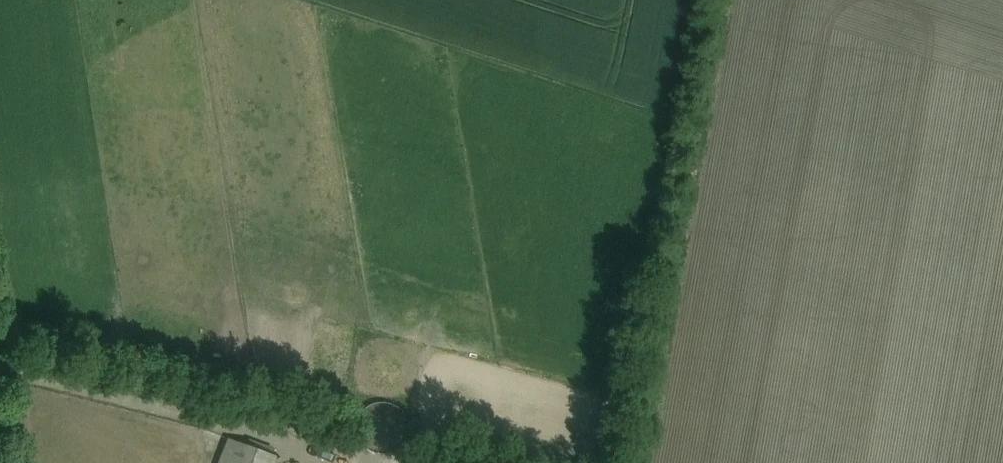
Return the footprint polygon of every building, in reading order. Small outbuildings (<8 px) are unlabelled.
[(285,454),(230,433),(219,462),(282,462),(285,454)]
